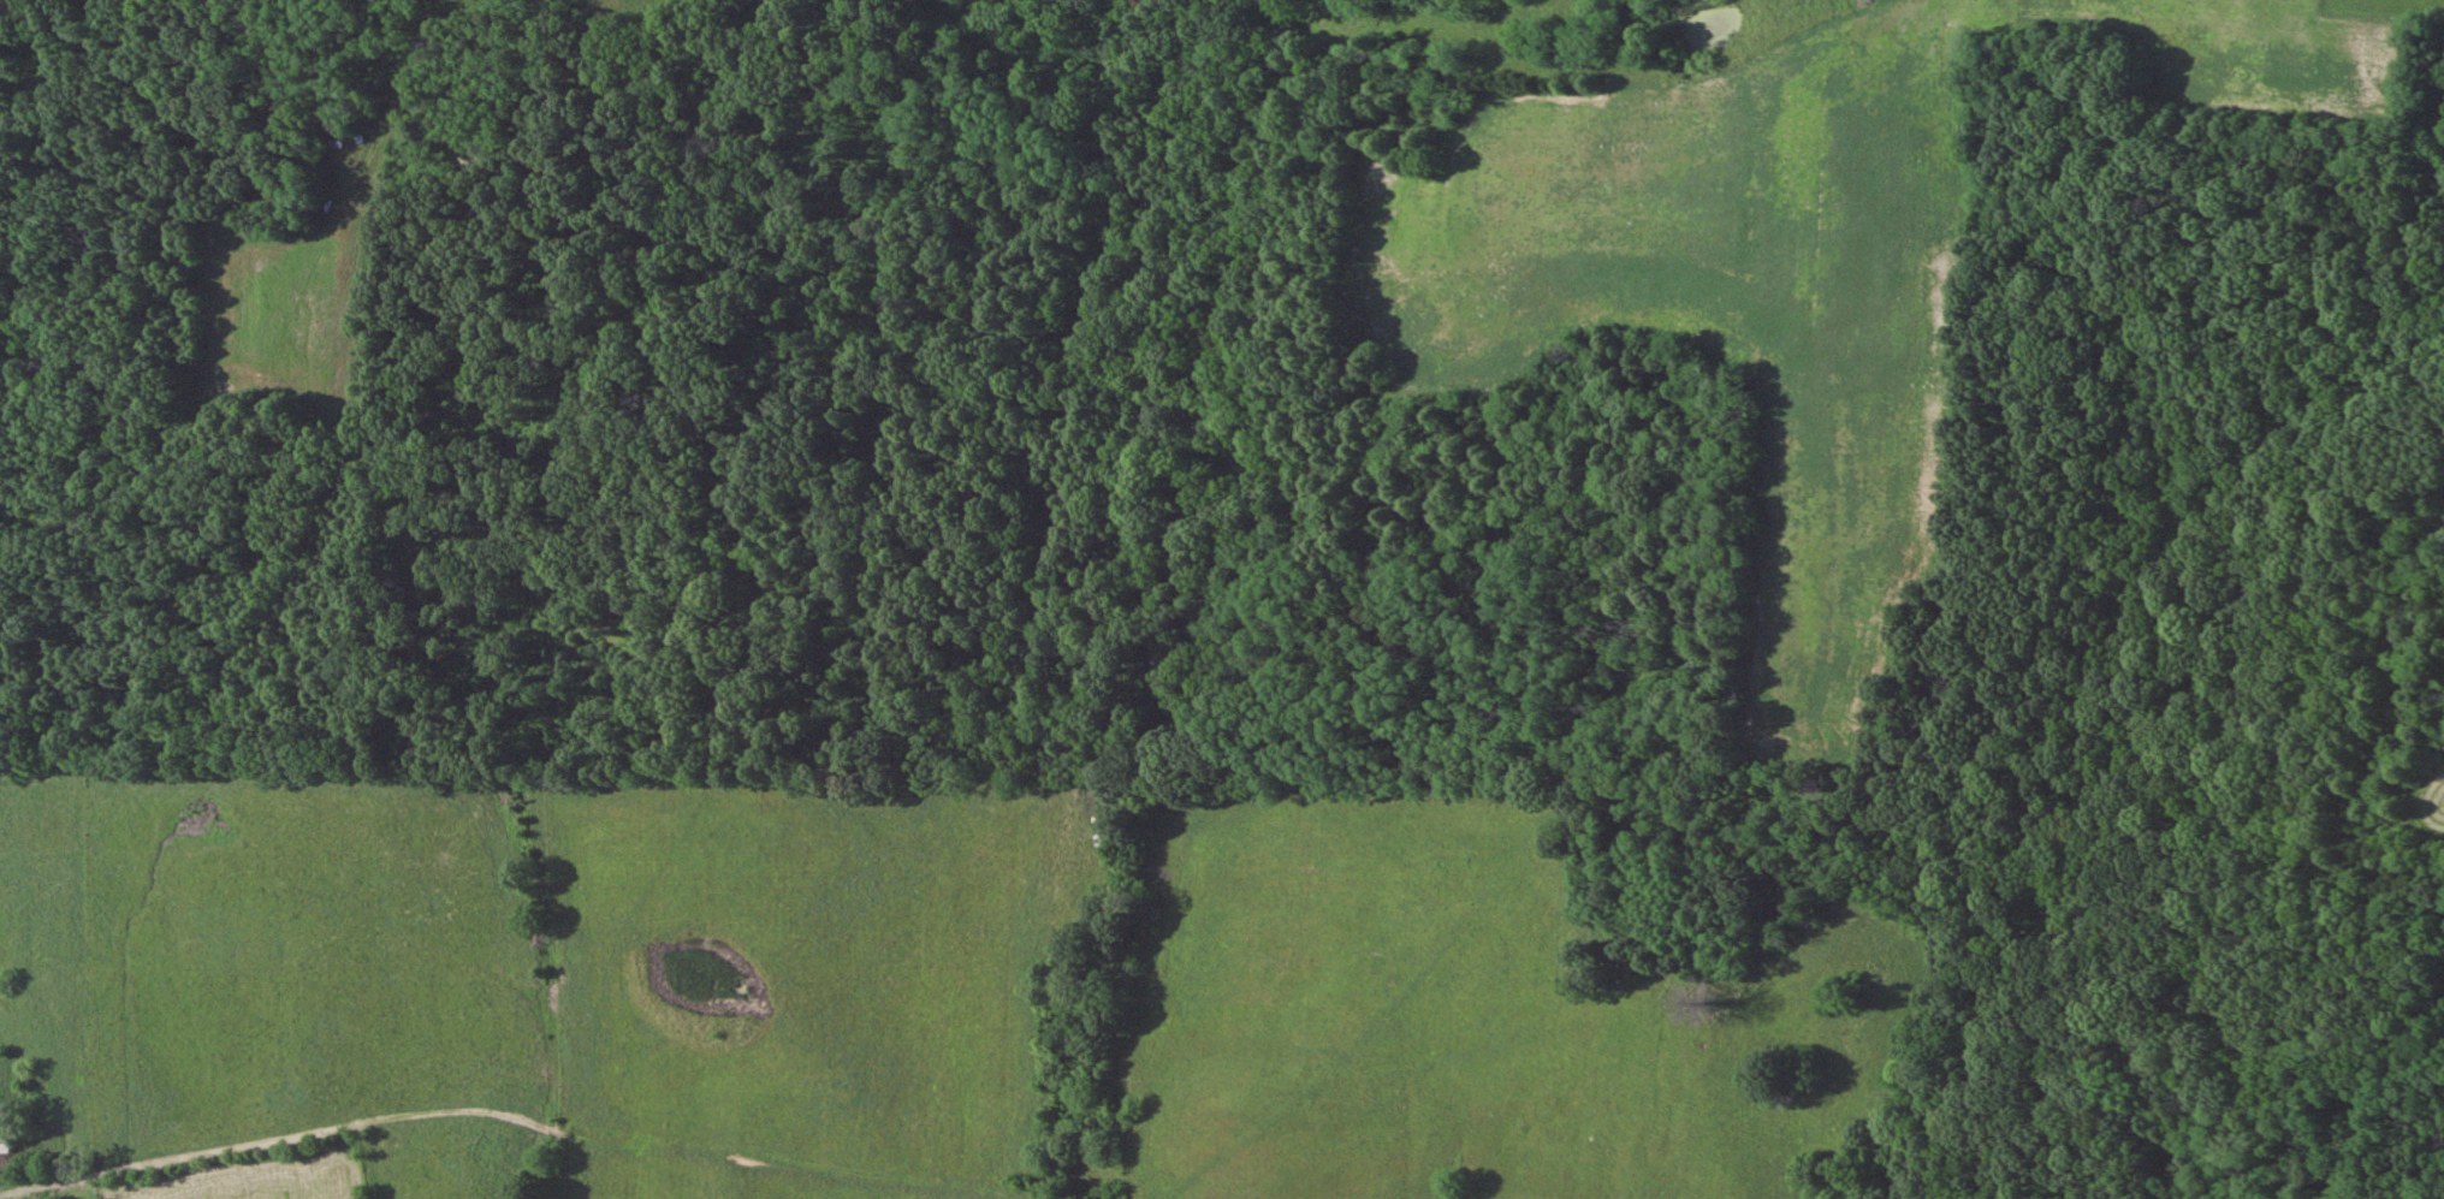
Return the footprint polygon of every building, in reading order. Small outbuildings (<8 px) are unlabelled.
[(0,1139),(0,1155),(8,1155),(8,1139),(0,1139)]
